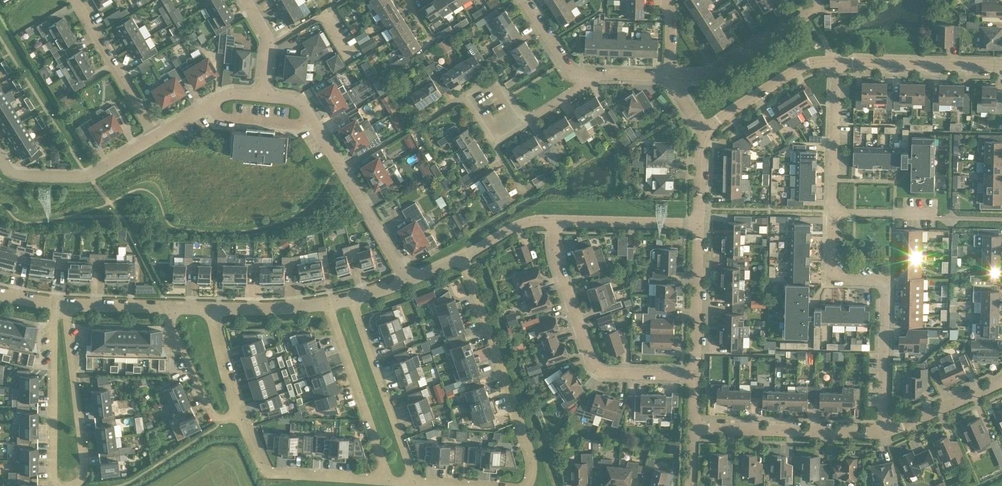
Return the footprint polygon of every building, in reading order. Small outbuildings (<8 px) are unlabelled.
[(98,8),(103,5),(102,4),(108,0),(93,0),(98,8)] [(211,17),(227,7),(223,0),(215,0),(205,6),(211,17)] [(295,0),(287,0),(277,6),(283,14),(298,5),(295,0)] [(357,10),(366,3),(364,0),(358,0),(353,3),(357,10)] [(370,12),(373,16),(378,12),(378,13),(382,18),(397,8),(392,0),(389,0),(376,8),(370,12)] [(389,0),(370,0),(376,8),(389,0)] [(443,15),(434,0),(429,0),(430,1),(423,6),(433,21),(435,25),(440,22),(438,18),(443,15)] [(443,15),(452,9),(447,0),(434,0),(443,15)] [(452,9),(462,4),(459,0),(447,0),(452,9)] [(500,2),(499,0),(489,0),(486,2),(491,9),(500,2)] [(565,0),(555,0),(549,4),(555,14),(574,2),(574,1),(576,0),(569,0),(566,2),(565,0)] [(555,14),(562,24),(574,16),(570,9),(582,2),(581,0),(576,0),(574,1),(574,2),(555,14)] [(684,1),(690,10),(705,0),(685,0),(684,1)] [(690,10),(696,20),(710,11),(705,5),(711,1),(710,0),(705,0),(690,10)] [(751,3),(754,8),(760,4),(764,11),(780,1),(779,0),(756,0),(751,3)] [(830,4),(842,4),(842,11),(856,11),(856,0),(830,0),(830,4)] [(982,3),(982,16),(1001,16),(1001,5),(1001,3),(998,3),(998,0),(975,0),(975,2),(982,3)] [(348,2),(340,9),(346,16),(354,10),(348,2)] [(615,4),(615,8),(627,9),(627,17),(643,17),(643,5),(620,4),(615,4)] [(304,15),(298,5),(283,14),(288,24),(304,15)] [(484,6),(478,9),(481,15),(487,11),(484,6)] [(734,6),(727,11),(729,15),(736,10),(734,6)] [(218,34),(220,33),(227,29),(231,26),(228,21),(233,18),(227,7),(211,17),(217,27),(214,30),(217,35),(218,34)] [(382,18),(376,21),(379,25),(384,22),(388,28),(403,18),(397,8),(382,18)] [(481,15),(478,9),(472,13),(475,18),(481,15)] [(492,34),(512,21),(505,10),(499,14),(496,9),(476,22),(479,27),(485,23),(492,34)] [(710,11),(696,20),(703,30),(722,18),(720,14),(714,18),(710,11)] [(132,17),(115,27),(122,39),(139,29),(132,17)] [(756,25),(752,17),(747,20),(751,28),(756,25)] [(47,20),(36,26),(42,36),(49,32),(53,39),(70,29),(63,18),(50,26),(47,20)] [(388,28),(394,37),(409,27),(403,18),(388,28)] [(466,18),(460,22),(463,26),(468,23),(466,18)] [(722,18),(703,30),(709,40),(723,32),(719,25),(724,21),(722,18)] [(493,48),(496,53),(506,46),(516,40),(513,35),(519,32),(512,21),(492,34),(490,35),(493,40),(498,37),(501,43),(493,48)] [(457,30),(463,26),(460,22),(454,25),(457,30)] [(449,25),(439,32),(443,38),(453,32),(449,25)] [(585,54),(596,54),(597,31),(597,25),(593,25),(592,37),(585,37),(585,35),(579,35),(579,48),(585,48),(585,54)] [(601,25),(597,25),(597,31),(596,54),(608,54),(609,38),(601,38),(601,25)] [(959,25),(953,25),(937,25),(936,45),(953,45),(953,36),(959,36),(959,35),(959,25)] [(617,39),(609,38),(608,54),(620,55),(621,32),(621,26),(617,26),(617,39)] [(394,37),(400,46),(415,36),(409,27),(394,37)] [(981,27),(980,48),(1001,49),(1001,28),(981,27)] [(53,39),(46,43),(55,58),(66,52),(62,47),(76,39),(70,29),(53,39)] [(139,29),(122,39),(128,50),(145,40),(139,29)] [(218,52),(225,53),(227,34),(227,29),(220,33),(218,52)] [(287,55),(285,79),(305,81),(307,56),(311,54),(326,46),(330,43),(323,31),(319,34),(304,42),(307,47),(301,50),(301,56),(287,55)] [(172,35),(176,41),(181,38),(177,32),(172,35)] [(363,32),(356,37),(360,43),(368,39),(363,32)] [(625,32),(621,32),(620,55),(632,55),(633,39),(625,39),(625,32)] [(723,32),(709,40),(716,50),(735,38),(732,35),(727,38),(723,32)] [(640,39),(633,39),(632,55),(644,56),(645,33),(640,33),(640,39)] [(645,33),(644,56),(657,56),(657,40),(649,40),(650,33),(645,33)] [(224,57),(235,58),(233,72),(242,73),(242,74),(249,75),(249,68),(248,68),(250,51),(243,50),(244,44),(230,43),(231,35),(227,34),(225,53),(224,57)] [(421,46),(415,36),(400,46),(405,55),(421,46)] [(373,38),(360,45),(364,51),(377,44),(373,38)] [(474,54),(463,60),(472,74),(483,67),(477,58),(482,55),(471,38),(466,41),(474,54)] [(145,40),(128,50),(133,59),(140,55),(143,60),(157,52),(154,47),(150,49),(145,40)] [(439,46),(444,54),(451,50),(444,40),(438,44),(439,46)] [(518,60),(532,52),(525,41),(511,50),(518,60)] [(509,51),(506,46),(496,53),(499,58),(509,51)] [(66,52),(55,58),(65,74),(88,60),(82,50),(69,58),(66,52)] [(518,60),(512,64),(515,69),(521,65),(522,66),(525,71),(534,65),(539,62),(532,52),(518,60)] [(201,54),(193,59),(206,80),(216,74),(205,55),(201,54)] [(338,54),(331,58),(338,69),(345,65),(338,54)] [(186,61),(175,67),(182,78),(187,74),(195,87),(206,80),(193,59),(192,57),(190,57),(186,59),(186,61)] [(149,58),(138,65),(142,72),(153,66),(149,58)] [(394,70),(403,64),(400,58),(390,64),(394,70)] [(88,60),(65,74),(74,90),(85,84),(81,79),(95,71),(88,60)] [(463,60),(453,67),(462,81),(472,74),(463,60)] [(434,61),(429,64),(441,82),(445,79),(451,88),(462,81),(453,67),(448,70),(447,68),(438,64),(437,65),(434,61)] [(429,75),(419,81),(431,100),(441,94),(436,85),(441,82),(429,64),(425,67),(429,75)] [(182,78),(175,67),(165,73),(164,73),(159,75),(159,77),(163,84),(173,100),(184,93),(176,81),(182,78)] [(319,92),(325,103),(347,91),(337,74),(327,80),(330,86),(319,92)] [(508,88),(518,81),(515,76),(504,82),(508,88)] [(399,83),(405,94),(410,91),(404,80),(399,83)] [(420,107),(431,100),(419,81),(414,85),(417,90),(411,93),(420,107)] [(874,109),(874,101),(874,82),(862,82),(862,96),(856,96),(856,108),(862,108),(862,105),(867,105),(867,107),(869,109),(874,109)] [(874,82),(874,101),(886,102),(886,110),(892,110),(892,97),(886,97),(886,83),(874,82)] [(900,102),(912,102),(912,83),(900,83),(900,97),(894,97),(893,110),(899,110),(900,102)] [(912,83),(912,102),(924,102),(924,110),(930,111),(930,98),(924,97),(924,84),(912,83)] [(162,107),(173,100),(163,84),(153,91),(162,107)] [(951,109),(951,103),(951,84),(939,84),(939,98),(933,97),(933,110),(939,111),(939,109),(951,109)] [(951,84),(951,103),(963,103),(963,111),(969,112),(969,99),(963,98),(964,85),(951,84)] [(995,99),(996,86),(983,85),(982,104),(978,103),(978,111),(1001,112),(1001,99),(995,99)] [(803,89),(793,96),(802,111),(807,118),(812,115),(807,107),(813,104),(814,107),(820,104),(813,93),(808,97),(803,89)] [(626,118),(643,107),(645,112),(652,108),(642,91),(635,95),(632,90),(615,101),(626,118)] [(357,107),(347,91),(325,103),(332,114),(343,108),(346,113),(357,107)] [(0,95),(0,108),(8,103),(8,102),(3,94),(0,95)] [(669,102),(661,94),(657,98),(665,106),(669,102)] [(589,100),(585,103),(597,123),(598,123),(599,125),(604,121),(601,116),(600,115),(598,113),(600,112),(604,110),(600,102),(596,96),(589,100)] [(793,96),(783,102),(797,124),(802,121),(797,114),(802,111),(793,96)] [(777,116),(772,119),(779,129),(784,126),(782,123),(787,120),(792,128),(797,124),(783,102),(772,109),(777,116)] [(0,108),(0,122),(0,121),(14,112),(8,103),(0,108)] [(581,105),(574,109),(577,114),(583,123),(589,119),(593,125),(597,123),(585,103),(581,105)] [(100,108),(96,111),(102,122),(101,122),(110,138),(121,131),(114,119),(119,115),(113,105),(107,108),(103,111),(102,109),(100,108)] [(612,110),(607,113),(612,123),(618,119),(612,110)] [(340,129),(347,140),(372,125),(368,119),(365,121),(359,111),(348,117),(351,122),(340,129)] [(14,112),(0,121),(4,126),(2,127),(5,131),(6,130),(20,121),(14,112)] [(564,115),(554,122),(563,136),(573,129),(564,115)] [(763,115),(752,121),(767,144),(771,141),(767,133),(772,130),(774,132),(779,129),(772,119),(768,122),(763,115)] [(99,144),(110,138),(101,122),(95,125),(91,118),(80,125),(86,135),(92,132),(99,144)] [(20,121),(6,130),(9,136),(8,137),(10,140),(12,140),(12,139),(26,130),(20,121)] [(401,121),(395,124),(399,129),(404,126),(401,121)] [(747,135),(739,139),(744,142),(748,148),(753,145),(752,143),(757,139),(762,147),(767,144),(752,121),(742,128),(747,135)] [(552,143),(563,136),(554,122),(543,129),(552,143)] [(952,122),(952,130),(964,130),(964,122),(952,122)] [(381,141),(372,125),(347,140),(353,151),(364,144),(367,150),(381,141)] [(580,129),(587,139),(592,136),(585,125),(580,129)] [(460,147),(474,139),(468,128),(461,133),(457,126),(454,126),(447,130),(446,133),(447,134),(437,140),(441,145),(447,141),(451,147),(457,142),(460,147)] [(287,161),(288,144),(289,135),(275,134),(275,131),(247,129),(247,132),(233,130),(230,156),(244,157),(244,160),(272,163),(273,159),(287,161)] [(582,143),(587,139),(580,129),(575,132),(582,143)] [(26,130),(12,139),(12,140),(15,145),(14,146),(16,150),(18,149),(17,148),(32,139),(26,130)] [(985,151),(1001,151),(1001,141),(995,140),(995,134),(979,134),(979,151),(985,151)] [(534,135),(523,142),(532,156),(536,153),(538,156),(544,156),(546,154),(545,152),(543,149),(535,136),(534,135)] [(911,135),(911,153),(914,153),(914,175),(910,175),(910,189),(933,189),(934,136),(911,135)] [(32,139),(17,148),(18,149),(21,154),(19,155),(22,159),(27,155),(31,161),(43,153),(39,147),(37,148),(32,139)] [(455,151),(462,161),(467,158),(481,149),(474,139),(460,147),(455,151)] [(724,148),(724,160),(750,161),(751,155),(742,155),(742,148),(748,148),(744,142),(739,139),(733,142),(733,148),(724,148)] [(646,167),(665,167),(666,161),(671,161),(672,158),(674,158),(674,152),(672,152),(672,142),(654,141),(652,141),(652,143),(653,143),(652,153),(647,153),(646,167)] [(521,162),(532,156),(523,142),(513,149),(515,153),(509,157),(517,169),(522,166),(522,164),(521,162)] [(793,144),(793,150),(796,150),(796,162),(816,162),(817,151),(805,151),(806,145),(793,144)] [(549,149),(556,159),(561,156),(554,146),(549,149)] [(852,166),(865,166),(865,146),(853,146),(852,166)] [(877,146),(865,146),(865,166),(877,166),(877,146)] [(889,146),(877,146),(877,166),(889,166),(889,146)] [(889,146),(889,166),(901,167),(901,166),(901,147),(889,146)] [(363,167),(369,178),(394,163),(392,159),(387,159),(384,155),(381,149),(370,155),(374,161),(363,167)] [(461,177),(464,182),(475,175),(486,168),(482,163),(488,160),(481,149),(467,158),(462,161),(468,172),(461,177)] [(551,162),(556,159),(549,149),(545,152),(551,162)] [(985,151),(984,161),(1001,161),(1001,151),(985,151)] [(750,161),(724,160),(724,172),(741,173),(741,166),(750,167),(750,161)] [(963,161),(958,161),(953,161),(953,171),(963,171),(963,161)] [(984,161),(984,171),(1001,172),(1001,161),(984,161)] [(796,162),(796,174),(816,174),(816,162),(796,162)] [(396,167),(394,163),(369,178),(375,189),(386,183),(389,188),(400,182),(404,180),(396,167)] [(436,164),(431,166),(437,176),(442,173),(436,164)] [(665,173),(665,167),(646,167),(646,181),(652,182),(651,192),(671,193),(671,183),(673,183),(673,176),(671,176),(671,173),(665,173)] [(429,168),(423,172),(426,177),(432,173),(429,168)] [(487,189),(501,180),(494,169),(480,178),(487,189)] [(984,171),(984,182),(1001,182),(1001,180),(1001,172),(984,171)] [(741,173),(724,172),(723,184),(750,185),(750,179),(741,179),(741,173)] [(536,177),(532,179),(535,184),(546,178),(543,173),(539,175),(536,177)] [(796,174),(795,186),(816,186),(816,174),(796,174)] [(478,180),(475,175),(464,182),(467,187),(478,180)] [(508,191),(501,180),(487,189),(481,193),(494,212),(510,202),(504,194),(508,191)] [(1001,182),(984,182),(984,192),(1001,192),(1001,182)] [(750,185),(723,184),(723,196),(732,197),(732,203),(744,203),(744,197),(741,197),(741,190),(750,190),(750,185)] [(788,204),(788,205),(803,206),(803,204),(803,199),(815,200),(816,186),(795,186),(795,199),(788,198),(788,204)] [(1001,192),(984,192),(978,192),(977,208),(993,208),(994,202),(1001,203),(1001,192)] [(443,207),(448,204),(443,196),(438,198),(443,207)] [(400,230),(406,241),(421,232),(430,227),(415,201),(402,209),(410,224),(400,230)] [(722,232),(746,232),(746,227),(751,227),(751,215),(734,215),(734,221),(727,221),(727,232),(722,232)] [(790,235),(810,235),(810,223),(790,222),(790,235)] [(974,234),(974,245),(978,245),(1000,246),(1000,234),(999,234),(995,234),(995,228),(978,228),(977,234),(974,234)] [(456,231),(455,233),(458,238),(464,235),(460,229),(456,231)] [(902,241),(922,241),(922,229),(902,229),(902,241)] [(425,238),(421,232),(406,241),(413,252),(423,245),(427,251),(437,245),(431,234),(425,238)] [(722,237),(722,243),(740,243),(740,233),(746,233),(746,232),(722,232),(722,237)] [(790,235),(790,247),(810,247),(810,235),(790,235)] [(285,239),(280,242),(284,247),(289,244),(285,239)] [(902,241),(901,253),(922,253),(922,241),(902,241)] [(350,245),(354,259),(360,257),(364,269),(366,269),(366,271),(374,269),(373,267),(376,266),(370,248),(361,251),(359,243),(350,245)] [(722,243),(722,250),(722,254),(728,255),(728,261),(745,261),(745,255),(742,255),(742,250),(740,250),(740,243),(722,243)] [(574,257),(576,262),(603,253),(601,247),(593,250),(591,244),(574,250),(576,255),(574,257)] [(16,249),(7,246),(0,272),(2,273),(3,273),(6,273),(8,273),(10,273),(11,271),(12,271),(16,259),(23,261),(25,247),(17,245),(16,249)] [(348,261),(354,259),(350,245),(342,247),(344,255),(335,258),(340,276),(342,275),(343,278),(350,276),(350,273),(352,273),(348,261)] [(1000,246),(978,245),(978,249),(982,250),(982,256),(1000,256),(1000,246)] [(531,258),(529,253),(525,254),(523,246),(517,248),(522,262),(531,258)] [(34,248),(25,247),(23,261),(30,262),(28,274),(30,275),(30,276),(32,277),(34,278),(36,279),(38,280),(39,280),(42,257),(33,256),(34,248)] [(790,247),(790,259),(808,259),(809,259),(810,259),(810,247),(790,247)] [(235,287),(236,265),(236,260),(226,260),(227,254),(222,248),(218,248),(217,270),(224,270),(223,283),(225,283),(225,285),(227,286),(229,286),(232,287),(233,287),(235,287)] [(651,259),(656,259),(675,260),(675,254),(677,254),(677,248),(653,248),(651,250),(651,259)] [(310,261),(314,283),(316,283),(318,282),(319,282),(321,281),(324,280),(323,278),(325,278),(323,265),(329,264),(327,250),(318,251),(319,259),(310,261)] [(52,259),(42,257),(39,280),(42,280),(44,280),(46,280),(48,280),(50,279),(50,277),(52,278),(53,265),(60,266),(62,252),(53,251),(52,259)] [(70,252),(62,252),(60,266),(67,266),(67,279),(69,279),(68,281),(71,282),(73,282),(74,283),(76,283),(79,283),(79,261),(70,260),(70,252)] [(80,257),(79,261),(79,283),(82,283),(84,283),(86,282),(89,282),(89,280),(91,280),(91,267),(98,268),(98,253),(89,253),(89,258),(80,257)] [(98,262),(98,268),(104,268),(104,270),(104,280),(106,280),(106,282),(107,283),(108,283),(109,283),(110,284),(111,284),(112,284),(114,284),(115,284),(116,284),(116,258),(107,258),(107,253),(98,253),(98,262)] [(609,270),(603,253),(576,262),(578,267),(580,268),(582,273),(595,268),(597,274),(609,270)] [(901,253),(901,265),(921,265),(922,253),(901,253)] [(116,258),(116,284),(117,284),(118,284),(119,284),(120,284),(121,284),(122,284),(123,283),(124,283),(125,283),(126,283),(126,282),(126,281),(128,281),(128,268),(134,268),(135,254),(116,254),(116,258)] [(299,255),(291,256),(292,271),(299,269),(302,282),(303,281),(304,283),(306,283),(308,284),(310,284),(314,283),(310,261),(301,263),(299,255)] [(186,271),(193,271),(193,256),(184,256),(184,264),(174,264),(174,283),(176,283),(176,286),(184,286),(184,283),(186,283),(186,271)] [(193,256),(193,271),(199,271),(199,284),(201,284),(201,286),(209,286),(209,284),(211,284),(211,265),(202,265),(202,257),(193,256)] [(282,264),(273,265),(273,287),(274,287),(277,287),(279,286),(281,286),(283,285),(283,283),(285,283),(285,271),(292,271),(291,256),(282,256),(282,264)] [(1000,256),(982,256),(982,267),(1000,267),(1000,256)] [(245,265),(236,265),(235,287),(237,287),(240,287),(241,287),(243,286),(245,285),(245,284),(247,284),(247,271),(254,271),(254,257),(245,257),(245,265)] [(263,257),(254,257),(254,271),(261,271),(261,284),(263,284),(263,285),(265,286),(267,287),(269,287),(272,287),(273,287),(273,265),(263,265),(263,257)] [(653,271),(653,277),(662,277),(665,277),(666,271),(676,271),(677,265),(675,265),(675,260),(656,259),(656,271),(653,271)] [(790,259),(789,271),(809,271),(810,259),(809,259),(808,259),(790,259)] [(721,271),(721,278),(745,278),(745,261),(728,261),(727,267),(722,266),(722,271),(721,271)] [(901,278),(902,278),(911,278),(911,277),(921,277),(921,265),(901,265),(901,278)] [(527,292),(540,288),(537,281),(543,280),(538,267),(517,274),(522,287),(525,286),(527,292)] [(1000,267),(982,267),(982,275),(970,274),(970,284),(974,284),(974,283),(993,284),(993,278),(999,278),(1000,267)] [(809,271),(789,271),(789,282),(789,283),(794,283),(800,283),(801,283),(809,283),(809,271)] [(588,288),(591,299),(613,291),(609,281),(614,280),(612,274),(600,278),(602,284),(588,288)] [(648,295),(656,295),(677,295),(677,290),(675,289),(675,283),(661,283),(662,277),(653,277),(649,277),(648,295)] [(903,282),(903,290),(923,290),(923,277),(921,277),(911,277),(911,278),(902,278),(902,282),(903,282)] [(721,284),(721,289),(744,289),(745,278),(721,278),(721,284)] [(136,294),(154,295),(155,283),(137,282),(136,294)] [(805,319),(805,316),(813,316),(813,322),(820,322),(821,308),(814,307),(813,312),(805,312),(805,297),(809,297),(809,283),(801,283),(800,283),(794,283),(789,283),(789,282),(786,282),(785,292),(789,292),(789,298),(785,298),(785,308),(789,308),(788,318),(785,318),(785,328),(788,328),(788,336),(808,336),(808,319),(805,319)] [(993,284),(974,283),(974,284),(973,301),(981,301),(999,302),(999,290),(993,290),(993,284)] [(542,295),(540,288),(527,292),(529,299),(526,300),(531,313),(551,306),(547,293),(542,295)] [(732,301),(732,307),(744,307),(744,296),(744,289),(721,289),(725,289),(725,300),(732,301)] [(439,303),(436,304),(440,315),(463,307),(461,300),(457,301),(456,298),(452,299),(449,290),(437,298),(439,303)] [(903,290),(903,302),(923,302),(923,290),(903,290)] [(616,301),(613,291),(591,299),(595,309),(609,304),(610,310),(622,306),(621,300),(616,301)] [(424,294),(416,297),(419,305),(426,302),(424,294)] [(648,306),(648,312),(656,313),(661,313),(661,307),(674,307),(674,302),(677,300),(677,295),(656,295),(656,307),(648,306)] [(632,304),(630,298),(624,300),(626,307),(632,304)] [(999,302),(981,301),(981,312),(998,312),(999,302)] [(902,306),(902,313),(923,314),(923,302),(903,302),(902,306)] [(821,303),(821,308),(820,322),(820,323),(833,323),(833,303),(821,303)] [(845,304),(833,303),(833,323),(845,324),(845,304)] [(857,304),(845,304),(845,324),(857,324),(857,304)] [(869,304),(857,304),(857,324),(869,324),(869,304)] [(440,315),(443,325),(463,319),(461,314),(465,313),(463,307),(440,315)] [(744,307),(732,307),(732,313),(725,312),(725,324),(720,323),(720,324),(744,324),(744,318),(744,313),(744,307)] [(378,327),(381,334),(402,327),(399,316),(396,317),(393,309),(380,314),(383,321),(380,322),(381,326),(378,327)] [(514,312),(506,315),(510,325),(518,323),(514,312)] [(651,324),(651,332),(674,333),(674,328),(671,328),(672,319),(656,319),(656,313),(648,312),(643,312),(643,318),(646,319),(646,324),(651,324)] [(998,312),(981,312),(981,322),(981,323),(998,323),(998,312)] [(922,326),(923,314),(902,313),(902,321),(901,321),(900,326),(922,326)] [(601,327),(604,334),(603,334),(610,353),(618,350),(619,353),(624,351),(617,330),(616,330),(614,323),(611,314),(598,319),(601,327)] [(544,343),(557,338),(555,332),(560,330),(555,317),(540,323),(538,318),(522,324),(524,330),(535,326),(539,337),(542,336),(544,343)] [(3,319),(0,333),(0,346),(8,348),(14,321),(3,319)] [(448,336),(449,342),(463,337),(461,331),(466,329),(463,319),(443,325),(447,336),(448,336)] [(25,324),(14,321),(8,348),(19,351),(25,324)] [(981,322),(976,322),(975,340),(989,340),(989,334),(998,334),(998,323),(981,323),(981,322)] [(25,324),(19,351),(29,353),(26,364),(32,366),(35,354),(37,342),(33,341),(34,340),(37,326),(25,324)] [(744,324),(720,324),(720,328),(720,335),(743,335),(744,324)] [(402,327),(381,334),(383,341),(386,340),(387,344),(390,343),(393,350),(406,346),(403,338),(406,337),(402,327)] [(951,338),(960,338),(960,328),(952,328),(951,338)] [(87,356),(87,368),(92,368),(93,368),(93,356),(103,356),(103,329),(92,329),(91,342),(91,344),(88,344),(87,344),(87,356)] [(116,329),(103,329),(103,356),(115,357),(116,329)] [(128,330),(116,329),(115,357),(127,357),(128,330)] [(139,330),(128,330),(127,357),(127,362),(139,362),(139,357),(139,330)] [(151,330),(139,330),(139,357),(150,358),(151,330)] [(151,330),(150,358),(158,358),(158,370),(164,370),(164,358),(165,346),(164,346),(161,346),(161,344),(161,331),(151,330)] [(900,334),(899,351),(918,351),(919,342),(926,342),(927,330),(907,330),(905,334),(900,334)] [(297,344),(300,354),(322,347),(319,339),(316,340),(315,337),(312,338),(310,332),(296,333),(299,343),(297,344)] [(674,338),(674,333),(651,332),(651,341),(646,341),(646,346),(642,346),(642,352),(655,352),(655,346),(671,347),(671,338),(674,338)] [(243,355),(265,348),(262,338),(259,339),(257,333),(243,333),(246,343),(243,344),(244,347),(241,348),(243,355)] [(743,335),(720,335),(720,341),(720,346),(732,346),(731,353),(743,353),(743,335)] [(451,348),(454,358),(474,352),(470,341),(465,343),(463,337),(449,342),(451,347),(451,348)] [(559,345),(557,338),(544,343),(546,349),(543,350),(548,363),(568,356),(564,343),(559,345)] [(986,346),(986,340),(972,339),(971,353),(978,353),(977,361),(980,361),(981,364),(986,364),(988,361),(997,361),(998,346),(986,346)] [(429,340),(422,342),(425,351),(432,349),(429,340)] [(520,344),(514,346),(516,352),(522,349),(520,344)] [(322,347),(300,354),(303,353),(307,363),(325,357),(322,347)] [(243,355),(247,366),(266,360),(263,350),(265,349),(265,348),(243,355)] [(395,366),(392,367),(395,374),(416,367),(421,365),(417,354),(413,356),(410,357),(407,349),(394,354),(397,362),(394,363),(395,366)] [(454,358),(458,369),(481,361),(479,355),(475,356),(474,352),(454,358)] [(430,353),(423,355),(425,362),(432,359),(430,353)] [(945,356),(956,380),(967,375),(964,367),(969,365),(964,354),(958,356),(960,359),(954,362),(950,354),(945,356)] [(936,366),(930,368),(935,380),(941,377),(945,385),(956,380),(945,356),(940,358),(943,367),(938,369),(936,366)] [(325,357),(307,363),(310,374),(329,367),(325,357)] [(269,370),(266,360),(247,366),(250,376),(269,370)] [(458,369),(453,370),(457,381),(461,379),(462,379),(464,385),(477,380),(475,374),(478,374),(481,373),(477,362),(458,369)] [(539,364),(528,368),(530,374),(541,371),(539,364)] [(416,367),(395,374),(398,381),(400,380),(402,384),(404,383),(407,390),(420,386),(417,378),(420,377),(416,367)] [(904,396),(920,396),(921,391),(927,387),(927,369),(915,368),(915,376),(905,376),(904,396)] [(553,380),(559,390),(578,377),(575,373),(573,373),(570,369),(559,376),(556,371),(545,378),(548,383),(553,380)] [(20,376),(20,388),(38,388),(38,375),(37,375),(30,375),(30,370),(17,370),(17,376),(20,376)] [(312,377),(306,379),(307,383),(313,381),(315,387),(334,381),(330,370),(311,377),(312,377)] [(255,390),(273,384),(270,373),(251,379),(255,390)] [(581,382),(578,377),(559,390),(566,400),(562,403),(565,408),(576,401),(572,396),(583,388),(580,384),(581,382)] [(487,380),(488,386),(492,385),(494,394),(499,393),(495,378),(487,380)] [(163,390),(168,401),(185,393),(179,381),(179,382),(173,385),(170,380),(158,385),(161,391),(163,390)] [(465,391),(469,401),(488,395),(485,384),(479,386),(477,380),(464,385),(466,391),(465,391)] [(334,381),(315,387),(319,397),(316,398),(316,399),(337,391),(334,381)] [(91,390),(92,403),(110,401),(109,389),(111,388),(111,382),(98,384),(98,389),(91,390)] [(728,407),(729,383),(722,383),(711,383),(711,395),(717,395),(717,402),(728,402),(728,407)] [(729,383),(728,407),(733,407),(739,407),(740,389),(729,389),(729,383)] [(255,390),(258,400),(280,394),(279,393),(277,394),(273,384),(255,390)] [(757,396),(757,384),(740,384),(740,389),(739,407),(746,407),(751,407),(751,396),(757,396)] [(764,384),(757,384),(757,396),(763,396),(763,407),(768,407),(768,408),(774,408),(775,390),(764,390),(764,384)] [(787,390),(786,390),(785,408),(790,408),(796,408),(797,390),(795,390),(795,385),(787,385),(787,390)] [(797,390),(796,408),(803,408),(808,408),(808,406),(808,397),(814,398),(814,386),(808,386),(798,386),(797,386),(797,390)] [(814,386),(814,398),(820,398),(820,409),(825,409),(831,409),(831,391),(820,391),(820,386),(814,386)] [(842,391),(831,391),(831,409),(838,409),(842,409),(843,386),(842,386),(842,391)] [(849,386),(843,386),(842,409),(843,405),(854,405),(854,398),(860,398),(860,386),(849,386)] [(17,400),(17,406),(30,406),(37,406),(37,401),(38,388),(20,388),(20,400),(17,400)] [(406,407),(409,414),(431,406),(427,396),(424,397),(421,389),(408,394),(411,401),(408,402),(409,406),(406,407)] [(786,390),(775,390),(774,408),(781,408),(785,408),(786,390)] [(337,391),(316,399),(320,409),(322,408),(324,414),(339,413),(336,404),(338,403),(337,399),(340,398),(337,391)] [(446,400),(444,392),(437,394),(440,402),(446,400)] [(185,393),(168,401),(173,411),(171,413),(173,418),(185,413),(183,408),(189,405),(190,405),(185,393)] [(603,414),(609,394),(604,393),(602,394),(597,393),(593,405),(587,404),(585,403),(581,415),(583,416),(594,419),(596,412),(603,414)] [(647,417),(653,417),(654,393),(642,393),(642,395),(635,394),(635,419),(647,420),(647,417)] [(666,394),(654,393),(653,417),(660,417),(660,420),(672,420),(672,395),(666,395),(666,394)] [(283,404),(280,394),(258,400),(260,408),(263,407),(264,410),(267,409),(269,417),(282,413),(280,405),(283,404)] [(614,396),(609,394),(603,414),(614,417),(612,425),(618,426),(621,414),(616,412),(619,400),(614,398),(614,396)] [(469,401),(473,412),(495,404),(494,398),(490,400),(488,395),(469,401)] [(110,401),(92,403),(94,416),(95,416),(94,415),(101,414),(102,420),(115,418),(114,412),(112,412),(110,401)] [(498,411),(495,404),(473,412),(476,422),(479,421),(481,427),(496,426),(492,417),(495,416),(494,412),(498,411)] [(30,406),(17,406),(17,412),(20,412),(20,424),(37,424),(37,411),(30,411),(30,406)] [(431,406),(409,414),(412,421),(414,420),(416,424),(418,423),(421,430),(434,426),(432,418),(434,417),(431,406)] [(173,418),(176,423),(171,425),(177,440),(185,436),(184,434),(200,427),(200,429),(201,429),(194,414),(194,415),(188,418),(185,413),(173,418)] [(992,445),(990,440),(991,440),(981,417),(960,427),(968,444),(973,442),(975,447),(980,445),(982,449),(992,445)] [(115,418),(102,420),(103,425),(96,426),(96,425),(95,425),(97,439),(114,436),(113,425),(116,424),(115,418)] [(37,424),(20,424),(20,436),(17,436),(17,442),(30,442),(30,436),(37,436),(37,437),(37,424)] [(282,457),(289,458),(290,434),(281,433),(281,435),(276,435),(276,433),(264,432),(269,450),(275,450),(275,449),(280,449),(280,451),(282,451),(282,457)] [(290,434),(289,458),(296,458),(296,452),(298,452),(298,450),(303,450),(303,452),(312,453),(313,435),(304,435),(304,437),(299,436),(299,435),(290,434)] [(114,436),(97,439),(98,452),(99,452),(99,451),(100,451),(101,456),(106,456),(119,454),(119,448),(116,448),(114,436)] [(332,460),(339,461),(340,437),(331,436),(331,438),(326,438),(326,436),(317,436),(316,453),(325,453),(325,452),(330,452),(330,454),(332,454),(332,460)] [(950,456),(953,463),(964,458),(957,442),(949,440),(947,436),(934,442),(939,453),(938,454),(940,460),(950,456)] [(340,437),(339,461),(346,461),(346,455),(349,455),(349,453),(354,453),(354,455),(366,456),(360,438),(355,438),(354,440),(349,439),(350,437),(340,437)] [(433,467),(440,467),(442,444),(432,443),(432,445),(428,444),(428,442),(415,441),(420,459),(426,460),(426,458),(431,458),(431,460),(433,460),(433,467)] [(469,446),(467,463),(476,464),(476,462),(481,462),(481,464),(484,464),(483,471),(490,471),(492,447),(492,442),(489,441),(488,447),(483,447),(483,449),(478,448),(478,446),(469,446)] [(669,442),(670,452),(679,452),(678,441),(669,442)] [(30,442),(17,442),(17,448),(13,448),(13,460),(19,460),(37,460),(37,447),(30,447),(30,442)] [(442,444),(440,467),(447,468),(447,461),(449,462),(450,460),(454,460),(454,462),(463,463),(465,445),(456,445),(455,446),(451,446),(451,444),(442,444)] [(492,447),(490,471),(497,472),(497,465),(500,465),(500,464),(505,464),(505,466),(517,467),(512,449),(506,449),(506,450),(501,450),(501,448),(492,447)] [(912,451),(899,457),(908,476),(921,470),(920,468),(933,462),(928,450),(918,454),(919,456),(915,458),(914,454),(912,451)] [(582,453),(582,462),(571,463),(572,484),(588,483),(587,466),(593,466),(593,452),(582,453)] [(733,468),(726,468),(727,453),(712,453),(711,474),(723,474),(722,484),(732,484),(733,468)] [(762,468),(756,467),(756,454),(744,453),(743,472),(750,472),(750,480),(761,480),(762,468)] [(100,461),(99,461),(101,478),(102,478),(102,476),(119,473),(117,460),(120,460),(119,454),(106,456),(107,461),(100,462),(100,461)] [(791,482),(792,469),(786,469),(786,455),(781,455),(781,454),(771,454),(771,474),(780,474),(780,482),(791,482)] [(802,455),(801,467),(803,467),(803,477),(811,477),(819,478),(819,484),(819,485),(826,485),(826,478),(827,467),(819,466),(820,455),(802,455)] [(616,484),(618,484),(619,466),(612,465),(612,459),(601,458),(600,471),(606,472),(605,483),(607,483),(607,485),(616,484)] [(842,476),(842,478),(856,478),(857,458),(842,458),(842,462),(833,462),(833,476),(842,476)] [(37,460),(19,460),(19,472),(17,472),(17,478),(30,478),(30,472),(37,472),(37,473),(37,460)] [(897,480),(893,460),(869,465),(873,485),(896,485),(899,485),(897,480)] [(619,466),(618,484),(619,485),(622,485),(628,485),(630,485),(631,475),(638,476),(638,472),(639,465),(639,462),(628,461),(626,466),(619,466)] [(646,465),(645,472),(653,475),(650,485),(671,485),(674,473),(668,472),(668,470),(653,467),(648,465),(646,465)] [(17,478),(11,478),(11,485),(37,485),(37,483),(30,483),(30,478),(17,478)]
